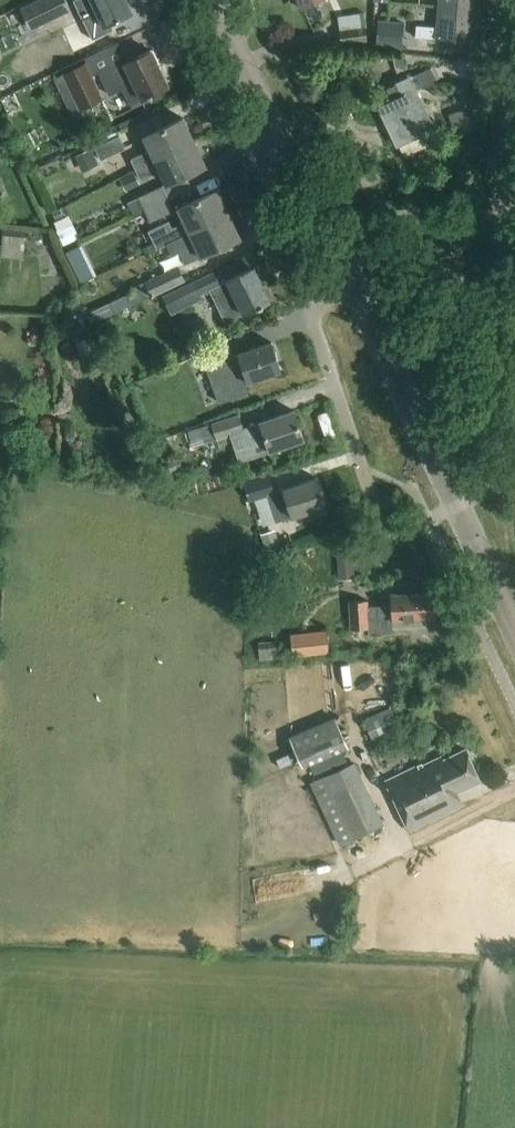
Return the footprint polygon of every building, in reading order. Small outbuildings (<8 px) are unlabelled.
[(30,31),(71,11),(65,0),(39,0),(19,10),(30,31)] [(127,0),(77,0),(75,1),(83,19),(98,12),(104,26),(133,12),(127,0)] [(476,8),(438,5),(436,27),(416,25),(415,37),(436,38),(436,37),(473,40),(476,8)] [(378,22),(376,50),(402,52),(404,23),(378,22)] [(339,30),(341,45),(367,42),(365,27),(339,30)] [(99,72),(114,65),(107,49),(84,60),(86,63),(62,75),(80,112),(104,100),(92,76),(99,72)] [(134,56),(114,65),(99,72),(110,94),(121,88),(129,105),(168,87),(151,50),(135,58),(134,56)] [(396,71),(406,69),(402,54),(392,57),(396,71)] [(379,106),(397,146),(423,133),(422,130),(432,126),(409,77),(397,83),(403,95),(379,106)] [(467,108),(448,115),(454,129),(472,122),(467,108)] [(136,170),(194,142),(183,118),(143,137),(150,150),(131,160),(136,170)] [(95,149),(101,162),(125,150),(119,137),(95,149)] [(194,142),(136,170),(140,180),(160,170),(166,185),(205,166),(194,142)] [(91,148),(74,156),(82,173),(99,165),(91,148)] [(126,191),(140,184),(134,171),(120,178),(126,191)] [(143,210),(167,198),(162,187),(137,199),(138,199),(127,204),(133,216),(143,211),(143,210)] [(184,223),(172,228),(169,222),(148,231),(156,248),(228,214),(217,190),(178,209),(184,223)] [(174,212),(167,198),(143,210),(143,211),(150,223),(174,212)] [(67,214),(53,221),(57,229),(55,229),(58,235),(74,227),(67,214)] [(228,214),(156,248),(161,259),(194,243),(201,257),(240,238),(228,214)] [(0,246),(0,257),(23,260),(26,232),(2,230),(1,246),(0,246)] [(64,254),(72,270),(88,262),(81,246),(64,254)] [(134,292),(139,303),(185,281),(178,267),(132,289),(134,292)] [(214,272),(162,297),(170,313),(211,292),(225,322),(269,301),(268,298),(270,296),(265,285),(263,286),(254,267),(227,280),(227,281),(219,284),(214,272)] [(139,303),(134,292),(92,312),(97,322),(139,303)] [(281,370),(271,342),(238,353),(238,354),(229,357),(225,346),(202,354),(206,366),(220,361),(226,379),(244,373),(247,382),(281,370)] [(304,439),(294,410),(260,422),(248,426),(254,445),(266,441),(270,451),(304,439)] [(210,424),(216,441),(244,432),(239,415),(210,424)] [(114,442),(112,449),(116,455),(123,457),(129,453),(131,446),(127,440),(120,438),(114,442)] [(316,477),(274,491),(269,475),(244,484),(249,501),(254,499),(264,526),(292,517),(326,506),(316,477)] [(267,552),(281,547),(275,529),(261,534),(267,552)] [(335,558),(337,580),(355,579),(353,553),(336,554),(336,558),(335,558)] [(435,615),(434,595),(416,596),(416,594),(391,595),(391,605),(377,606),(378,620),(368,621),(367,600),(349,601),(351,629),(368,628),(369,635),(393,633),(392,620),(417,618),(417,616),(435,615)] [(290,635),(292,658),(329,654),(326,631),(290,635)] [(259,661),(278,660),(276,640),(258,642),(259,661)] [(391,708),(363,720),(373,743),(401,730),(391,708)] [(336,722),(292,741),(303,767),(347,748),(336,722)] [(478,781),(463,750),(453,755),(451,751),(429,762),(428,760),(384,781),(408,830),(462,804),(456,792),(478,781)] [(383,823),(355,763),(312,783),(340,843),(383,823)]
